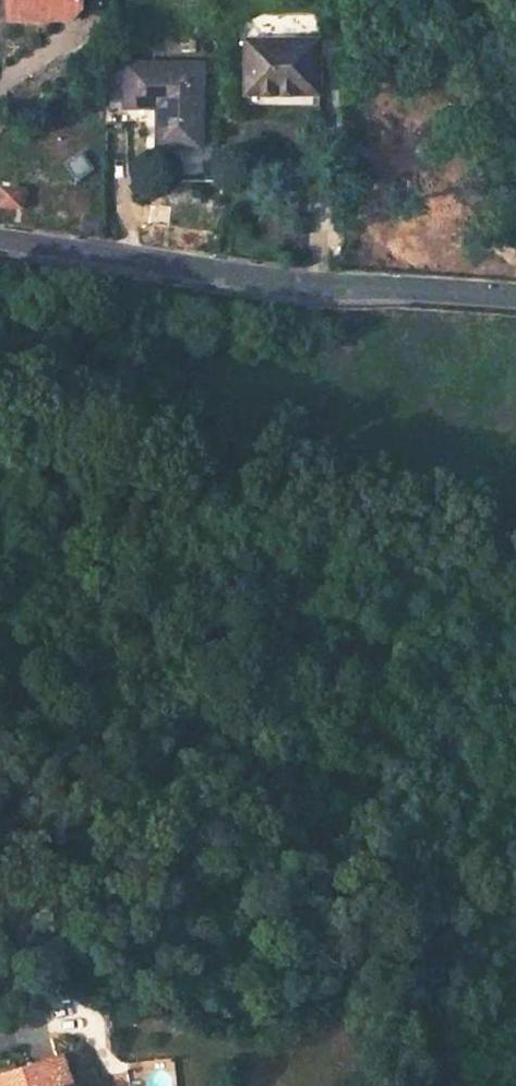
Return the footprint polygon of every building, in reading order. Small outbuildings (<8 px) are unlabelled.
[(8,20),(71,22),(81,8),(81,0),(8,0),(8,20)] [(321,43),(245,43),(245,100),(321,101),(321,69),(345,69),(345,34),(324,35),(321,43)] [(200,72),(108,70),(108,92),(107,116),(157,116),(157,156),(201,156),(200,72)] [(80,156),(68,162),(79,180),(92,173),(80,156)] [(24,190),(4,187),(1,205),(24,208),(24,190)] [(0,1076),(0,1085),(73,1085),(64,1057),(0,1076)]
